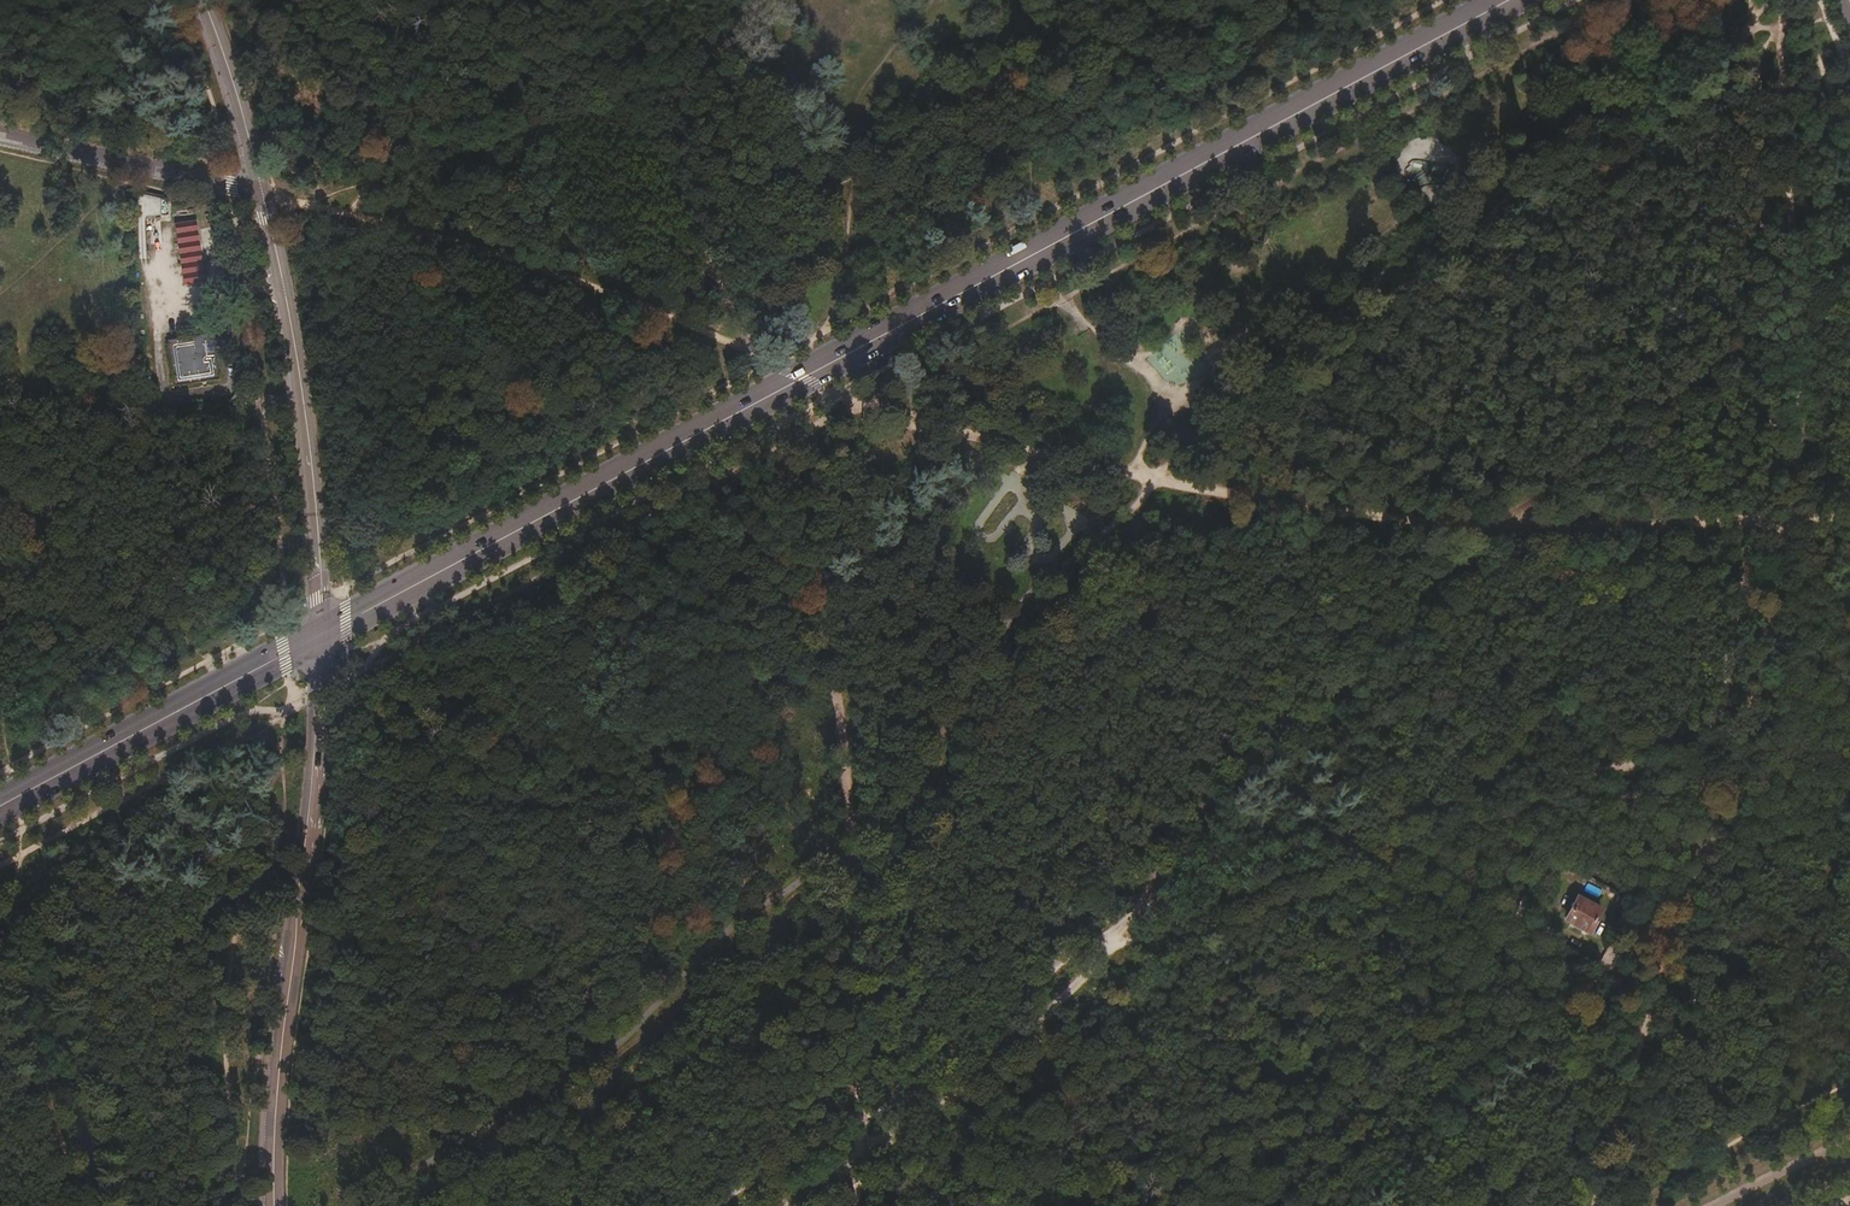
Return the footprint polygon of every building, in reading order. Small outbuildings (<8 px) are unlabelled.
[(137,195),(138,259),(148,258),(148,245),(162,244),(161,197),(140,194),(137,195)] [(172,222),(183,287),(209,283),(198,218),(172,222)] [(220,379),(213,333),(167,340),(174,386),(220,379)] [(1551,915),(1557,918),(1570,894),(1566,892),(1564,891),(1551,915)] [(1566,920),(1589,932),(1600,911),(1577,899),(1566,920)]
